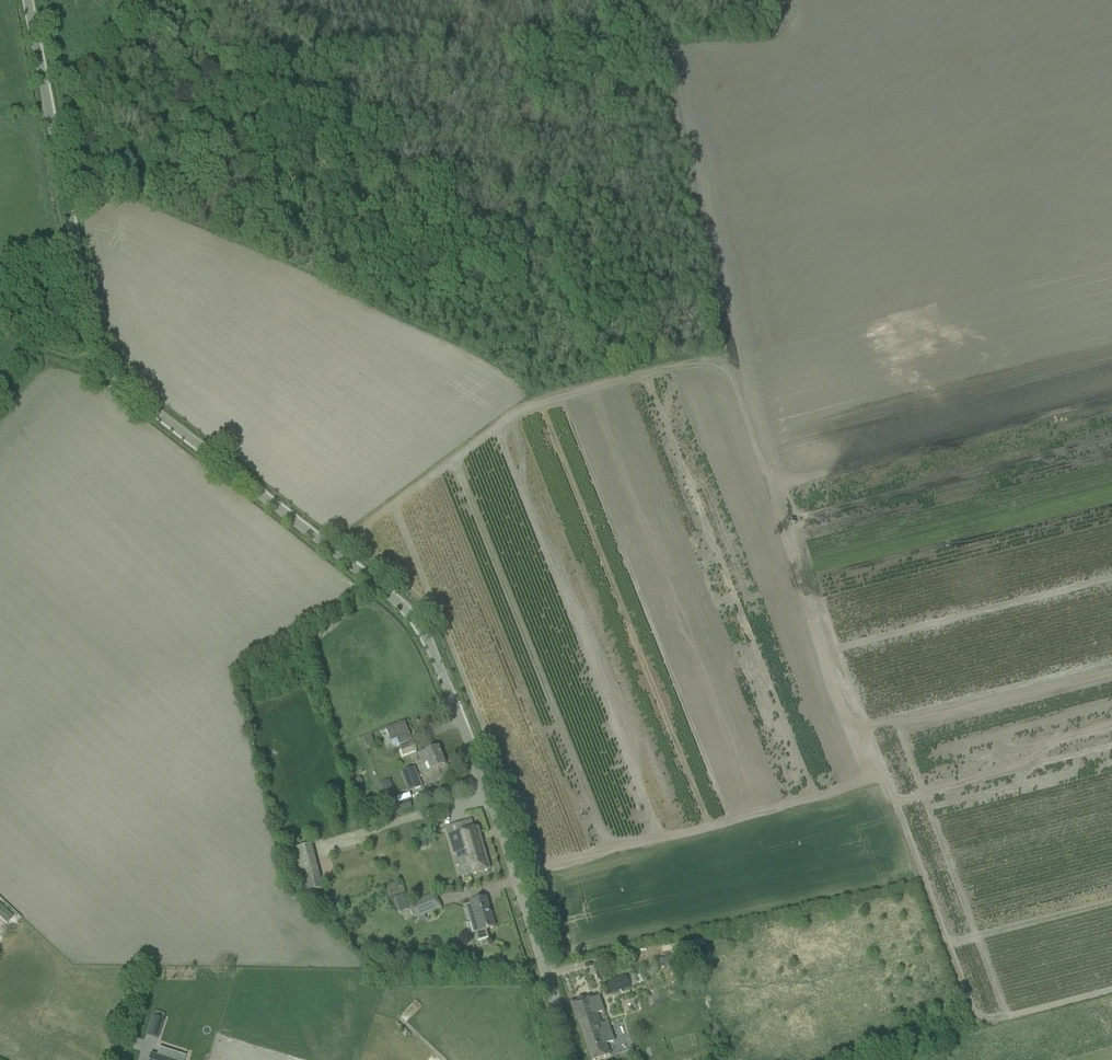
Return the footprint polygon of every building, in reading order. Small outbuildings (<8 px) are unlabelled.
[(406,729),(388,739),(392,744),(397,741),(400,747),(412,741),(406,729)] [(371,736),(363,740),(366,748),(367,748),(375,745),(374,743),(371,736)] [(400,747),(403,756),(413,753),(412,749),(415,749),(412,741),(400,747)] [(418,755),(422,765),(428,763),(431,770),(445,765),(439,747),(418,755)] [(402,772),(409,792),(421,787),(414,768),(402,772)] [(388,806),(391,816),(412,810),(409,800),(388,806)] [(445,828),(448,837),(449,836),(454,855),(464,852),(471,875),(490,870),(478,828),(463,832),(460,823),(445,828)] [(288,851),(294,877),(299,876),(304,894),(323,889),(311,845),(288,851)] [(407,904),(414,920),(441,908),(435,893),(407,904)] [(467,906),(473,924),(477,922),(480,931),(475,933),(478,941),(488,938),(486,930),(495,927),(486,898),(471,903),(471,904),(467,906)] [(15,915),(0,900),(0,917),(6,924),(15,915)] [(603,984),(607,994),(630,987),(626,976),(603,984)] [(600,1025),(596,1014),(603,1012),(598,997),(591,999),(590,996),(582,999),(583,1000),(578,1002),(577,1000),(571,1003),(581,1032),(600,1025)] [(155,1007),(152,1014),(163,1018),(165,1010),(155,1007)] [(600,1025),(581,1032),(591,1059),(598,1059),(610,1056),(606,1044),(613,1042),(607,1023),(600,1025)] [(147,1059),(183,1059),(185,1054),(176,1051),(178,1043),(162,1038),(159,1046),(152,1044),(147,1059)]
